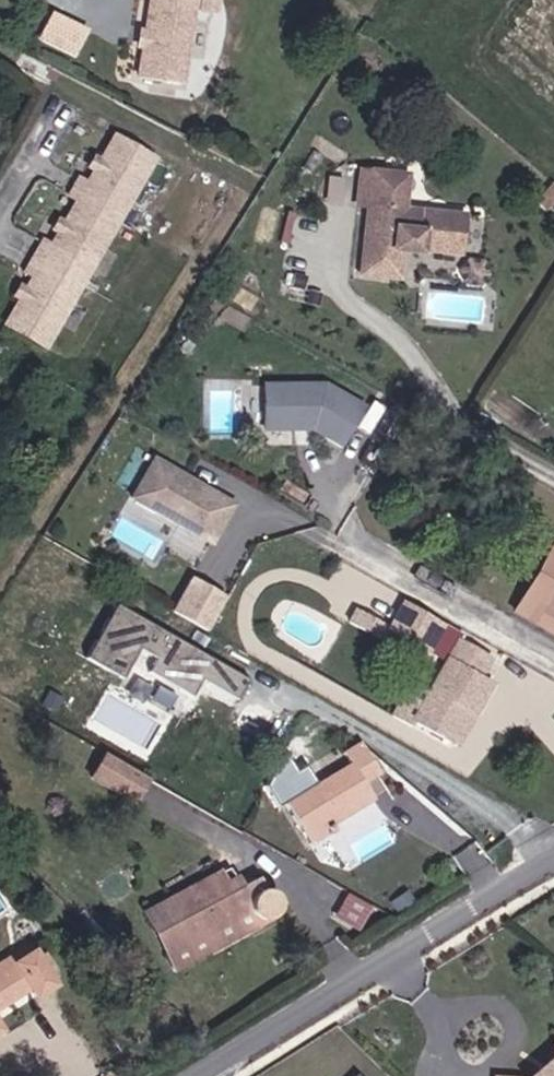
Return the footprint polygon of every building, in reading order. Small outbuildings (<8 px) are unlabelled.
[(196,0),(157,0),(153,45),(150,78),(186,82),(196,0)] [(123,219),(158,154),(118,133),(92,183),(84,178),(76,194),(84,198),(123,219)] [(411,166),(391,164),(363,159),(358,202),(372,203),(362,273),(401,279),(404,255),(423,258),(423,252),(464,257),(469,220),(406,212),(408,191),(411,166)] [(89,283),(123,219),(84,198),(58,246),(50,242),(41,257),(89,283)] [(54,347),(89,283),(41,257),(33,272),(42,276),(15,326),(54,347)] [(366,406),(329,384),(269,383),(269,425),(317,426),(345,442),(366,406)] [(240,503),(155,453),(132,492),(217,542),(240,503)] [(528,620),(553,634),(553,571),(528,620)] [(193,573),(174,609),(212,629),(231,593),(193,573)] [(356,601),(392,620),(404,598),(384,587),(382,591),(366,582),(356,601)] [(254,678),(124,604),(92,661),(127,680),(144,650),(162,660),(154,673),(196,697),(205,681),(241,701),(254,678)] [(477,724),(499,686),(509,667),(498,661),(467,644),(417,730),(448,748),(459,754),(477,724)] [(369,748),(355,756),(361,768),(292,808),(314,848),(338,835),(334,828),(380,802),(372,788),(387,779),(369,748)] [(151,778),(107,754),(94,778),(137,802),(151,778)] [(180,970),(271,919),(276,918),(282,914),(285,909),(286,903),(285,897),(282,892),(277,888),(271,887),(265,875),(249,883),(244,872),(230,879),(226,872),(148,912),(173,957),(180,970)] [(11,1028),(6,1019),(0,1008),(40,983),(47,993),(68,981),(48,947),(19,964),(13,954),(0,962),(0,1035),(11,1028)]
